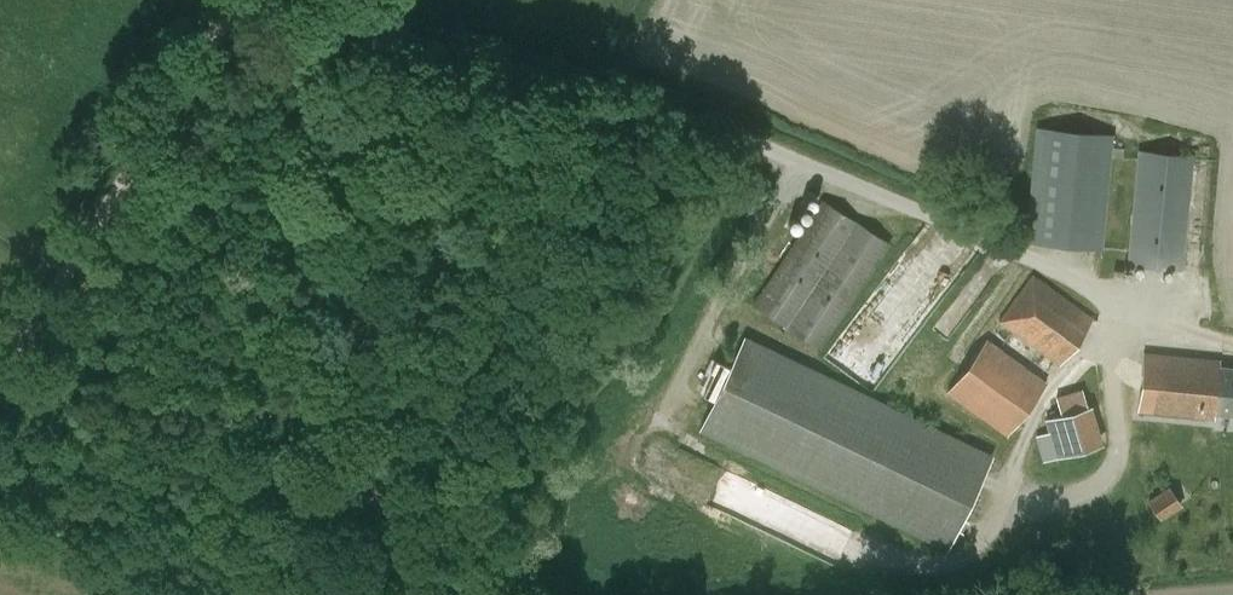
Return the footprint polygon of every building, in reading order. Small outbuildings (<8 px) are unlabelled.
[(1110,156),(1123,158),(1124,146),(1111,145),(1112,135),(1037,127),(1026,241),(1101,249),(1110,156)] [(1194,156),(1137,149),(1126,266),(1184,269),(1194,156)] [(821,200),(753,305),(820,349),(890,246),(821,200)] [(998,322),(999,322),(1058,365),(1093,319),(1033,275),(998,322)] [(946,391),(1007,435),(1046,381),(986,337),(946,391)] [(703,431),(737,447),(947,548),(948,546),(984,471),(991,456),(747,339),(740,354),(703,431)] [(1219,367),(1220,361),(1144,354),(1138,410),(1213,418),(1214,412),(1232,414),(1232,368),(1219,367)] [(1051,419),(1063,456),(1102,445),(1091,407),(1051,419)] [(859,520),(669,454),(657,486),(708,504),(705,513),(844,561),(859,520)] [(1146,500),(1160,520),(1182,505),(1169,485),(1146,500)]
